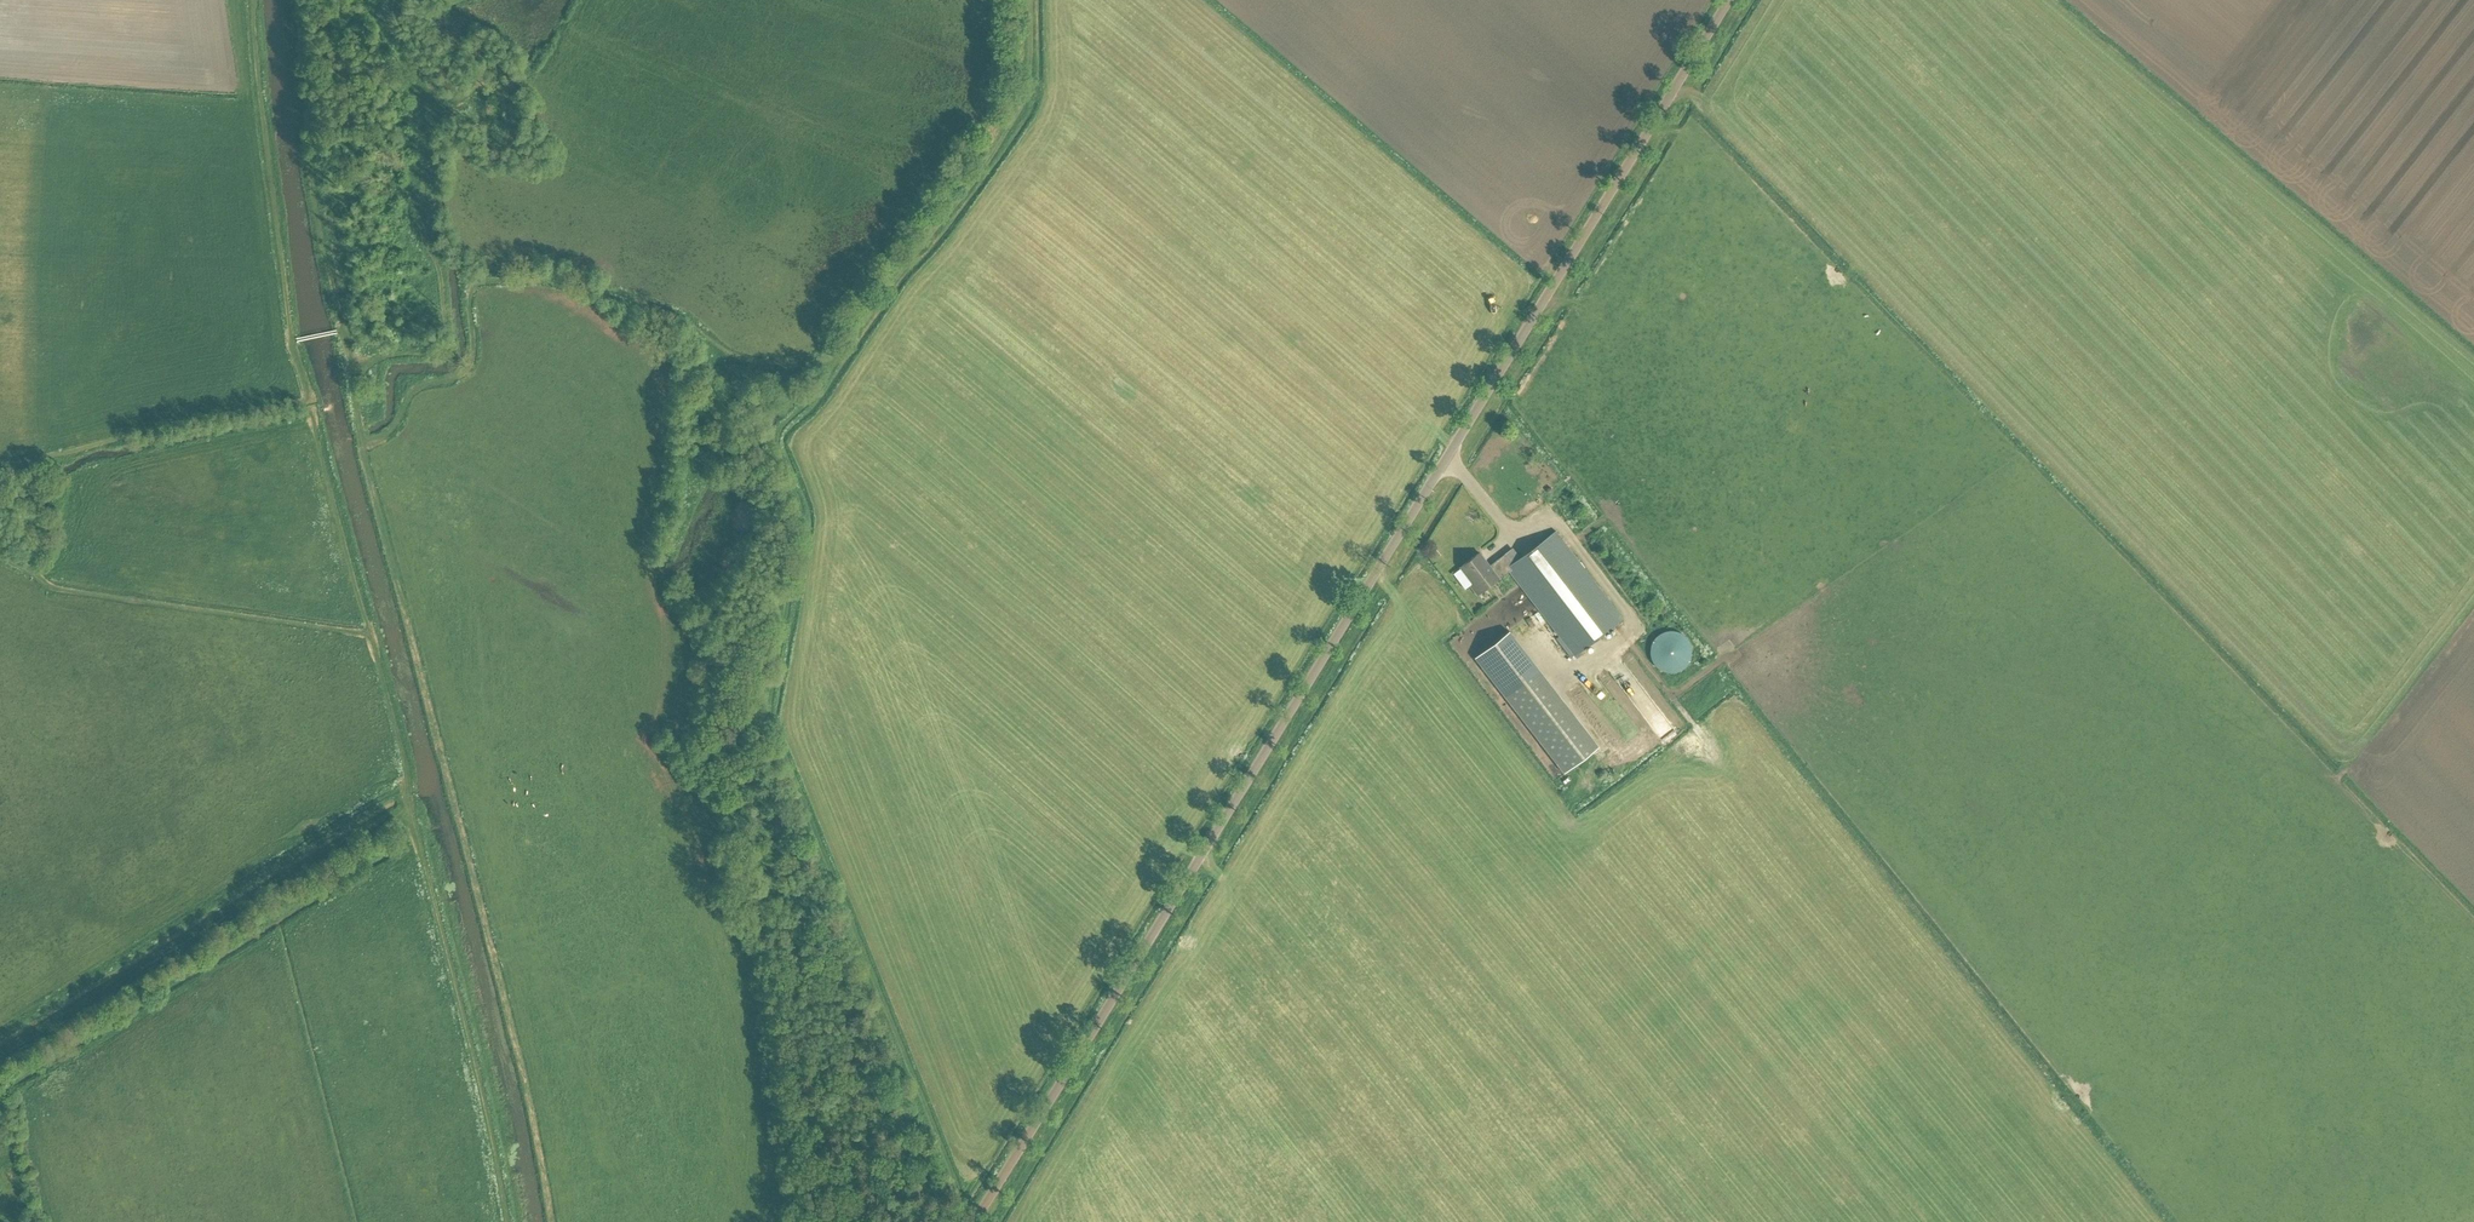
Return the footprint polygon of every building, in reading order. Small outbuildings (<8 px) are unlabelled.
[(1622,619),(1555,530),(1511,564),(1504,554),(1489,566),(1479,552),(1460,567),(1473,583),(1471,585),(1478,594),(1509,571),(1573,656),(1622,619)] [(1533,634),(1548,655),(1557,648),(1541,628),(1533,634)] [(1509,631),(1474,657),(1563,773),(1597,747),(1509,631)] [(1688,662),(1691,653),(1690,644),(1685,636),(1677,631),(1668,631),(1659,634),(1653,640),(1650,649),(1651,658),(1656,666),(1664,671),(1673,672),(1682,669),(1688,662)] [(1637,709),(1660,742),(1671,734),(1648,701),(1637,709)]
